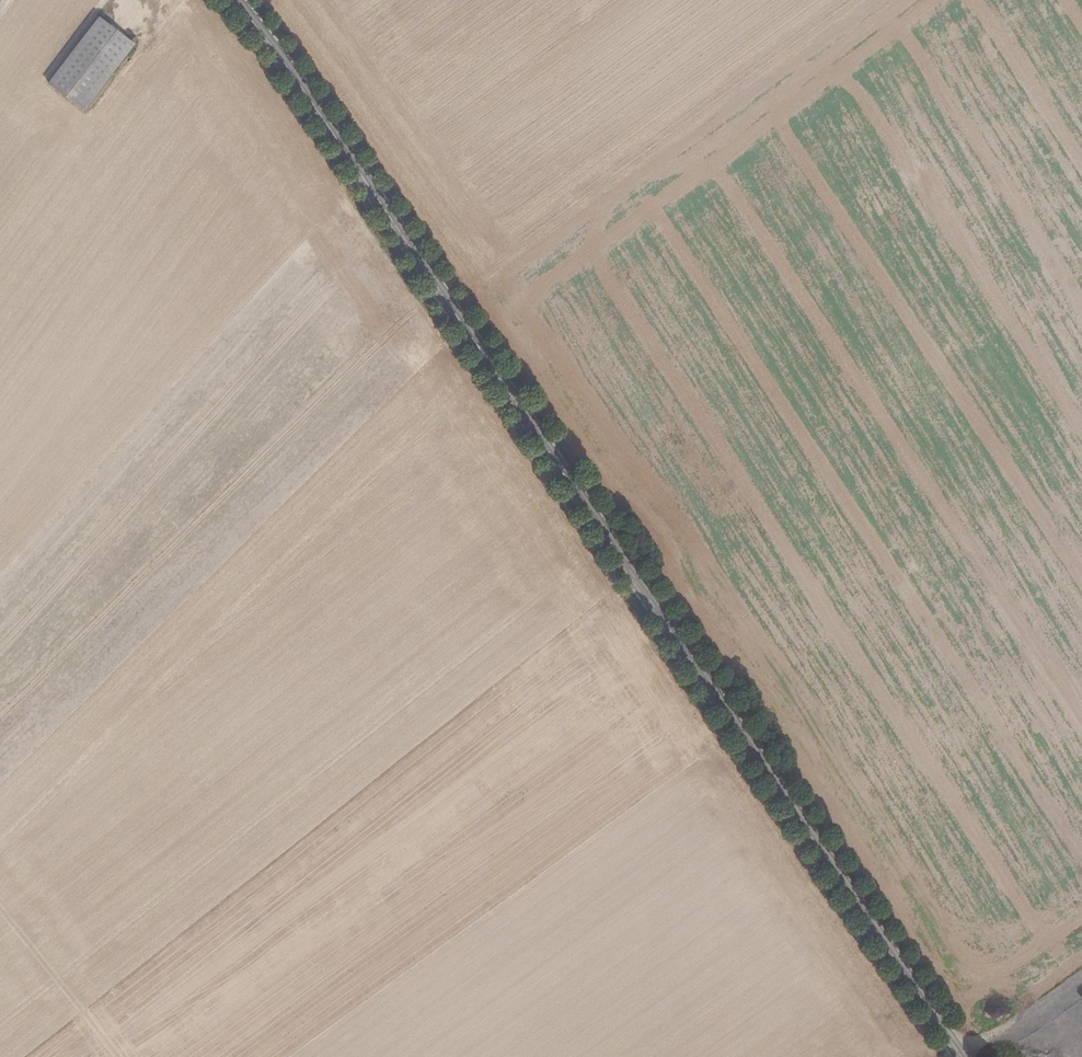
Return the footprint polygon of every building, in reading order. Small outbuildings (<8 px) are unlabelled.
[(83,115),(134,46),(97,19),(47,88),(83,115)] [(1036,1056),(1081,1056),(1081,1025),(1036,1056)]
